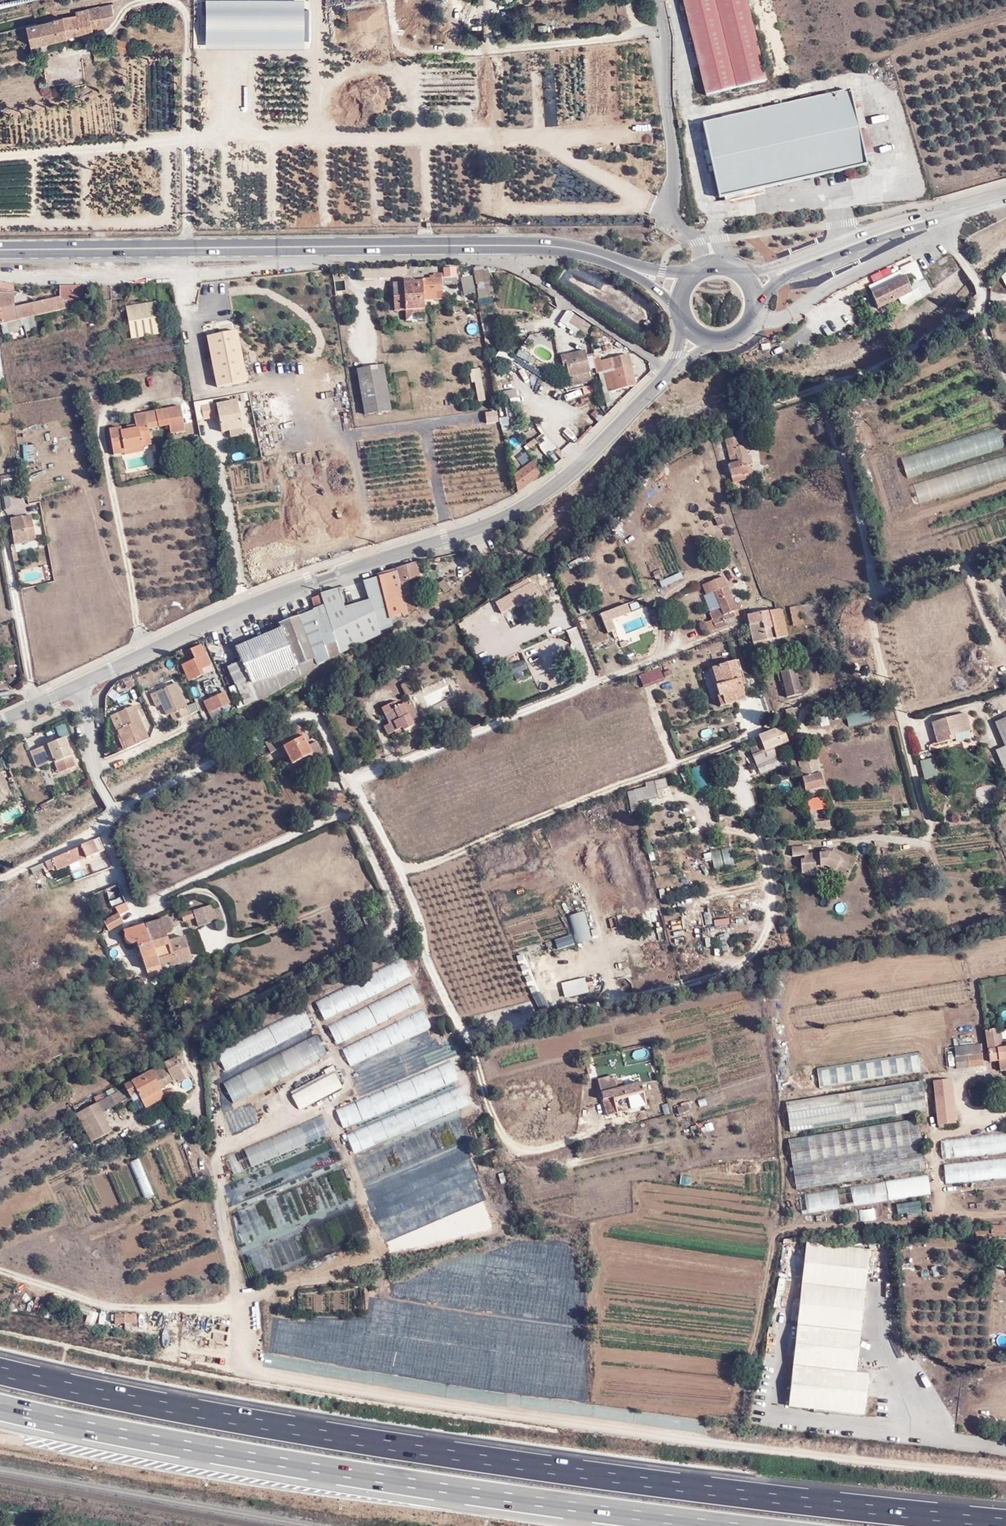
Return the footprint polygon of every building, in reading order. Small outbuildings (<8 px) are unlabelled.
[(304,2),(203,0),(203,48),(304,49),(304,2)] [(705,93),(764,79),(743,0),(681,0),(705,93)] [(109,5),(73,12),(74,15),(26,26),(30,49),(82,35),(91,33),(90,29),(108,26),(110,17),(109,5)] [(546,32),(546,23),(536,22),(536,32),(546,32)] [(124,39),(112,37),(111,48),(123,50),(124,39)] [(719,196),(787,181),(786,176),(848,163),(850,167),(868,163),(852,88),(704,120),(719,196)] [(788,91),(775,95),(778,102),(790,97),(788,91)] [(786,176),(787,181),(850,167),(848,163),(786,176)] [(414,304),(426,304),(426,296),(443,294),(442,285),(457,283),(455,267),(441,269),(442,274),(432,275),(433,281),(423,282),(422,276),(411,278),(414,304)] [(485,270),(475,272),(478,283),(488,281),(485,270)] [(904,275),(869,292),(876,308),(911,289),(904,275)] [(471,276),(461,278),(464,295),(473,293),(471,276)] [(427,306),(426,304),(414,304),(411,278),(392,281),(396,310),(427,306)] [(1,323),(18,319),(66,308),(65,301),(85,297),(83,287),(58,287),(59,295),(14,307),(15,285),(0,283),(0,324),(1,323)] [(480,309),(494,306),(493,300),(479,303),(480,309)] [(157,301),(127,307),(132,337),(163,332),(157,301)] [(575,312),(568,320),(584,334),(591,326),(575,312)] [(230,318),(220,322),(223,330),(233,325),(230,318)] [(18,319),(1,323),(4,335),(21,331),(18,319)] [(237,328),(207,333),(216,386),(246,380),(237,328)] [(623,346),(614,341),(610,348),(619,353),(623,346)] [(517,349),(514,355),(530,361),(532,355),(517,349)] [(596,367),(593,355),(587,357),(586,349),(560,355),(562,365),(565,365),(568,379),(589,375),(590,374),(589,369),(596,367)] [(627,354),(597,361),(603,392),(611,390),(634,384),(627,354)] [(384,364),(357,368),(364,414),(390,410),(384,364)] [(479,368),(472,369),(478,399),(485,398),(479,368)] [(568,379),(569,384),(590,380),(589,375),(568,379)] [(591,384),(581,386),(583,394),(592,392),(591,384)] [(516,397),(515,388),(498,389),(498,398),(516,397)] [(611,390),(603,392),(606,403),(614,402),(611,390)] [(229,432),(243,429),(237,400),(217,403),(223,433),(229,432)] [(215,406),(202,408),(205,422),(217,420),(215,406)] [(142,444),(151,442),(150,431),(172,426),(174,437),(186,434),(182,409),(134,420),(135,429),(136,433),(128,435),(121,437),(120,433),(110,435),(115,460),(125,457),(124,453),(143,448),(142,444)] [(496,413),(489,415),(490,423),(498,421),(496,413)] [(586,426),(585,419),(566,424),(570,437),(580,434),(578,428),(586,426)] [(998,426),(900,456),(907,477),(1005,447),(998,426)] [(244,438),(243,429),(229,432),(231,441),(244,438)] [(528,448),(536,446),(534,439),(526,441),(528,448)] [(733,454),(734,461),(741,459),(742,473),(750,471),(749,458),(754,457),(753,443),(737,445),(738,453),(733,454)] [(145,456),(143,448),(124,453),(125,457),(126,461),(145,456)] [(516,476),(534,460),(526,450),(513,460),(516,476)] [(1005,476),(1005,455),(912,483),(917,502),(1005,476)] [(741,459),(734,461),(728,461),(729,474),(742,473),(741,459)] [(543,473),(534,460),(516,476),(520,491),(543,473)] [(15,546),(16,546),(38,542),(33,516),(12,519),(11,515),(4,517),(6,527),(12,527),(15,545),(15,546)] [(286,569),(303,568),(302,555),(285,556),(286,569)] [(393,624),(417,610),(408,582),(420,578),(417,563),(398,569),(380,575),(393,624)] [(731,584),(727,575),(706,583),(710,592),(717,589),(724,606),(712,611),(715,618),(709,621),(713,632),(741,621),(738,611),(741,610),(731,584)] [(342,654),(393,624),(381,579),(366,583),(369,599),(347,604),(342,587),(322,593),(342,654)] [(539,582),(502,600),(506,609),(543,591),(539,582)] [(550,596),(555,610),(565,606),(560,592),(550,596)] [(299,680),(342,654),(322,593),(314,596),(317,607),(282,622),(285,632),(282,633),(299,680)] [(631,612),(627,603),(600,614),(608,633),(617,629),(613,620),(631,612)] [(777,638),(791,635),(784,606),(752,615),(754,626),(774,623),(777,638)] [(806,607),(794,609),(798,628),(810,626),(806,607)] [(494,617),(501,630),(508,627),(500,613),(494,617)] [(769,641),(777,638),(774,623),(754,626),(761,650),(770,648),(769,641)] [(241,711),(299,680),(282,633),(240,651),(244,661),(230,667),(237,686),(232,688),(241,711)] [(198,659),(184,666),(190,681),(214,670),(203,644),(193,649),(198,659)] [(643,674),(649,695),(695,678),(687,658),(643,674)] [(512,674),(526,668),(522,659),(509,664),(512,674)] [(739,661),(717,669),(723,684),(720,685),(725,696),(728,694),(731,704),(742,700),(740,696),(747,693),(742,679),(745,678),(739,661)] [(799,669),(786,672),(792,695),(804,692),(799,669)] [(649,696),(649,695),(643,674),(641,675),(649,696)] [(413,675),(406,678),(412,690),(419,687),(413,675)] [(178,685),(158,694),(164,706),(168,716),(171,715),(176,723),(191,716),(178,685)] [(759,691),(765,712),(771,710),(765,689),(759,691)] [(408,693),(392,701),(400,718),(395,721),(398,728),(406,724),(408,728),(436,715),(424,692),(410,698),(408,693)] [(164,706),(158,694),(153,697),(159,708),(164,706)] [(213,710),(227,705),(231,703),(229,698),(225,700),(223,695),(207,701),(211,711),(213,710)] [(188,708),(191,716),(199,712),(196,704),(188,708)] [(844,708),(846,725),(873,721),(871,704),(844,708)] [(149,740),(134,705),(117,712),(126,733),(119,736),(121,743),(135,737),(138,744),(149,740)] [(230,712),(227,705),(213,710),(216,718),(230,712)] [(969,711),(936,722),(942,741),(954,738),(952,734),(975,728),(969,711)] [(110,715),(119,736),(126,733),(117,712),(110,715)] [(308,745),(298,726),(265,743),(271,753),(282,746),(290,760),(285,762),(292,774),(317,761),(315,759),(323,755),(316,741),(308,745)] [(788,740),(783,726),(759,736),(764,750),(774,746),(788,740)] [(124,750),(138,744),(135,737),(121,743),(124,750)] [(32,751),(38,767),(56,760),(57,762),(72,757),(65,738),(32,751)] [(774,746),(764,750),(761,751),(757,739),(749,742),(743,745),(749,759),(754,757),(757,766),(778,758),(774,746)] [(736,748),(729,751),(734,764),(741,761),(736,748)] [(271,761),(266,752),(257,758),(262,767),(271,761)] [(721,753),(708,757),(712,767),(725,762),(721,753)] [(798,756),(805,792),(823,788),(818,762),(812,763),(810,754),(798,756)] [(791,759),(793,767),(800,766),(798,757),(791,759)] [(935,759),(926,761),(930,776),(942,773),(940,765),(936,765),(935,759)] [(688,770),(691,779),(709,771),(705,762),(688,770)] [(2,774),(0,775),(0,796),(10,792),(2,774)] [(656,784),(636,788),(639,802),(659,798),(656,784)] [(815,830),(831,828),(830,820),(817,822),(816,818),(812,818),(812,825),(814,824),(815,830)] [(48,862),(47,862),(51,870),(59,866),(60,869),(87,857),(89,859),(107,851),(101,838),(48,862)] [(710,848),(715,869),(734,864),(729,844),(710,848)] [(859,871),(849,865),(835,857),(833,861),(810,859),(810,851),(792,851),(793,860),(804,860),(805,867),(801,868),(802,881),(824,880),(832,885),(835,882),(848,889),(859,871)] [(108,859),(92,865),(95,874),(112,868),(108,859)] [(211,904),(196,911),(201,926),(218,919),(211,904)] [(584,910),(568,913),(573,943),(589,940),(584,910)] [(194,912),(183,916),(186,923),(196,919),(194,912)] [(573,944),(564,912),(535,920),(541,941),(553,937),(557,948),(573,944)] [(122,914),(109,921),(113,930),(126,924),(122,914)] [(715,925),(729,923),(728,917),(714,919),(715,925)] [(147,926),(163,963),(170,961),(175,965),(193,960),(186,938),(170,942),(168,934),(171,933),(174,931),(176,927),(175,923),(173,919),(169,918),(164,918),(161,921),(147,926)] [(161,964),(163,963),(147,926),(138,929),(136,928),(134,928),(133,928),(131,929),(129,931),(127,936),(127,939),(130,944),(132,944),(135,945),(140,944),(150,976),(163,972),(161,964)] [(717,933),(721,952),(731,950),(727,931),(717,933)] [(322,1016),(411,978),(404,960),(315,998),(322,1016)] [(592,990),(587,975),(560,983),(564,998),(592,990)] [(150,991),(145,979),(140,981),(144,993),(150,991)] [(144,993),(140,981),(127,985),(132,999),(145,995),(144,993)] [(413,986),(327,1022),(335,1041),(421,1005),(413,986)] [(541,990),(530,996),(538,1011),(549,1006),(541,990)] [(224,1069),(302,1033),(303,1035),(315,1030),(304,1008),(215,1049),(224,1069)] [(424,1010),(341,1047),(349,1065),(432,1027),(424,1010)] [(1005,1028),(989,1030),(993,1063),(1000,1062),(1002,1071),(1005,1071),(1005,1037),(1005,1028)] [(319,1036),(223,1075),(233,1098),(329,1058),(319,1036)] [(971,1055),(972,1065),(987,1063),(984,1043),(957,1047),(959,1056),(971,1055)] [(918,1052),(818,1068),(820,1087),(921,1072),(918,1052)] [(960,1067),(972,1065),(971,1055),(959,1056),(960,1067)] [(177,1058),(156,1069),(165,1087),(174,1082),(176,1084),(185,1079),(181,1071),(184,1069),(177,1058)] [(343,1126),(459,1081),(451,1060),(377,1089),(371,1073),(353,1079),(361,1099),(336,1109),(343,1126)] [(168,1094),(165,1087),(156,1069),(130,1082),(132,1085),(82,1111),(96,1139),(117,1128),(108,1109),(136,1094),(136,1093),(143,1089),(151,1104),(168,1094)] [(290,1092),(299,1109),(341,1086),(332,1069),(290,1092)] [(954,1074),(936,1078),(941,1126),(959,1123),(954,1074)] [(618,1077),(603,1080),(610,1115),(651,1106),(647,1082),(620,1087),(618,1077)] [(924,1081),(791,1103),(795,1131),(929,1110),(924,1081)] [(355,1159),(363,1184),(402,1172),(397,1155),(398,1154),(391,1132),(468,1108),(462,1089),(403,1108),(404,1113),(346,1132),(352,1151),(392,1139),(394,1146),(355,1159)] [(251,1103),(224,1113),(232,1133),(258,1123),(251,1103)] [(692,1103),(680,1106),(681,1114),(693,1111),(692,1103)] [(325,1116),(231,1149),(231,1152),(238,1170),(254,1164),(244,1165),(294,1147),(291,1148),(290,1141),(304,1140),(305,1145),(308,1180),(341,1169),(341,1166),(329,1132),(328,1124),(325,1116)] [(797,1166),(926,1143),(920,1118),(792,1140),(797,1166)] [(941,1140),(943,1158),(1005,1153),(1005,1133),(941,1140)] [(931,1168),(926,1143),(797,1166),(802,1190),(931,1168)] [(452,1151),(368,1186),(373,1198),(384,1193),(387,1200),(392,1198),(390,1194),(408,1186),(411,1193),(461,1173),(452,1151)] [(132,1203),(154,1194),(138,1158),(117,1167),(132,1203)] [(943,1164),(945,1183),(1005,1177),(1005,1158),(943,1164)] [(927,1174),(799,1195),(802,1215),(932,1195),(927,1174)] [(921,1213),(920,1201),(898,1202),(898,1214),(921,1213)] [(300,1218),(309,1217),(308,1204),(299,1205),(300,1218)] [(859,1221),(875,1220),(874,1208),(858,1209),(859,1221)] [(806,1243),(797,1324),(861,1332),(869,1249),(806,1243)] [(787,1308),(792,1280),(779,1277),(774,1305),(787,1308)] [(126,1314),(118,1314),(118,1324),(139,1324),(139,1314),(126,1314)] [(797,1324),(792,1365),(857,1372),(861,1332),(797,1324)] [(265,1355),(263,1364),(296,1371),(298,1361),(265,1355)] [(868,1373),(857,1372),(792,1365),(788,1406),(864,1415),(868,1373)]
